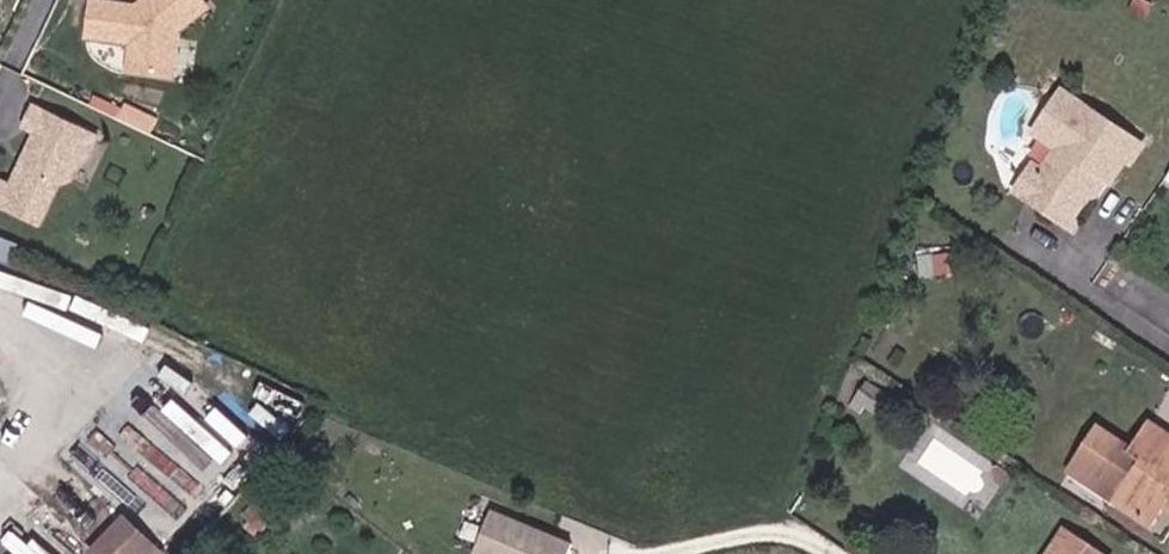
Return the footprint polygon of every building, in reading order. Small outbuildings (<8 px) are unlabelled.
[(208,0),(93,0),(90,28),(134,33),(130,61),(175,67),(181,21),(208,0)] [(1071,222),(1096,185),(1094,177),(1100,169),(1115,179),(1147,141),(1067,87),(1039,128),(1062,143),(1046,167),(1047,173),(1032,195),(1071,222)] [(62,176),(74,172),(82,155),(77,143),(88,121),(38,98),(28,118),(40,124),(29,148),(33,150),(29,158),(25,156),(15,177),(3,172),(0,179),(0,195),(44,215),(62,176)] [(94,151),(104,128),(88,121),(77,143),(82,155),(94,151)] [(1032,195),(1047,173),(1046,167),(1036,161),(1019,186),(1032,195)] [(1164,507),(1168,499),(1168,436),(1151,424),(1134,451),(1141,456),(1114,498),(1153,524),(1164,507)] [(286,549),(303,529),(280,510),(263,530),(286,549)] [(489,510),(471,553),(563,553),(568,542),(489,510)] [(70,553),(122,553),(132,545),(109,518),(70,553)] [(1052,553),(1114,553),(1115,553),(1071,525),(1052,553)] [(132,545),(122,553),(140,553),(132,545)]
